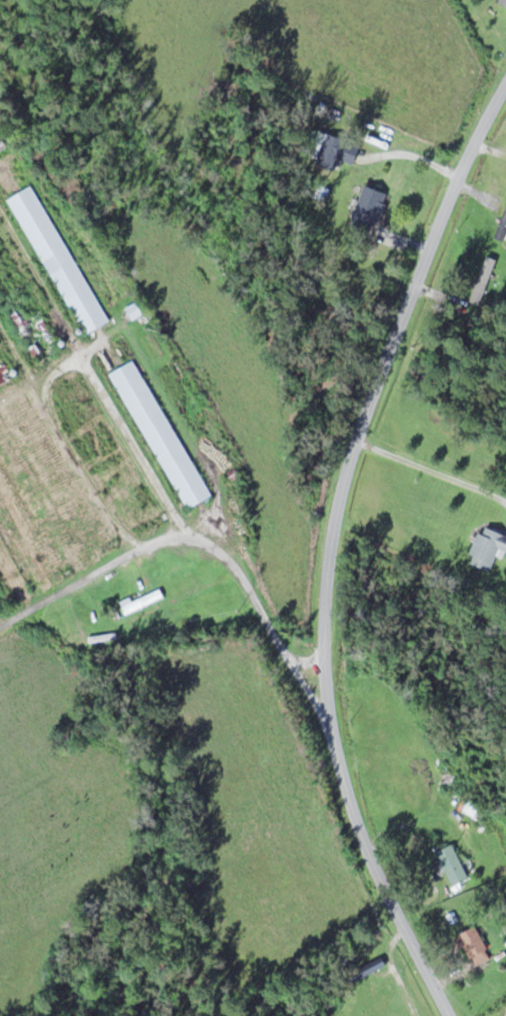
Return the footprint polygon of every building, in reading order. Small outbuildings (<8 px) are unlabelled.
[(108,323),(35,184),(10,197),(82,336),(108,323)] [(392,194),(367,185),(348,233),(373,243),(392,194)] [(34,365),(59,353),(0,238),(0,297),(34,365)] [(492,277),(497,259),(485,256),(481,275),(492,277)] [(184,511),(209,498),(138,359),(113,371),(184,511)] [(10,381),(0,361),(0,386),(10,381)] [(501,549),(505,551),(505,534),(483,526),(469,563),(493,571),(501,549)] [(147,604),(143,598),(134,604),(130,597),(122,603),(128,614),(147,604)] [(481,805),(467,799),(462,812),(475,817),(481,805)] [(436,852),(451,885),(469,876),(455,844),(436,852)] [(475,967),(493,957),(477,925),(459,934),(475,967)]
